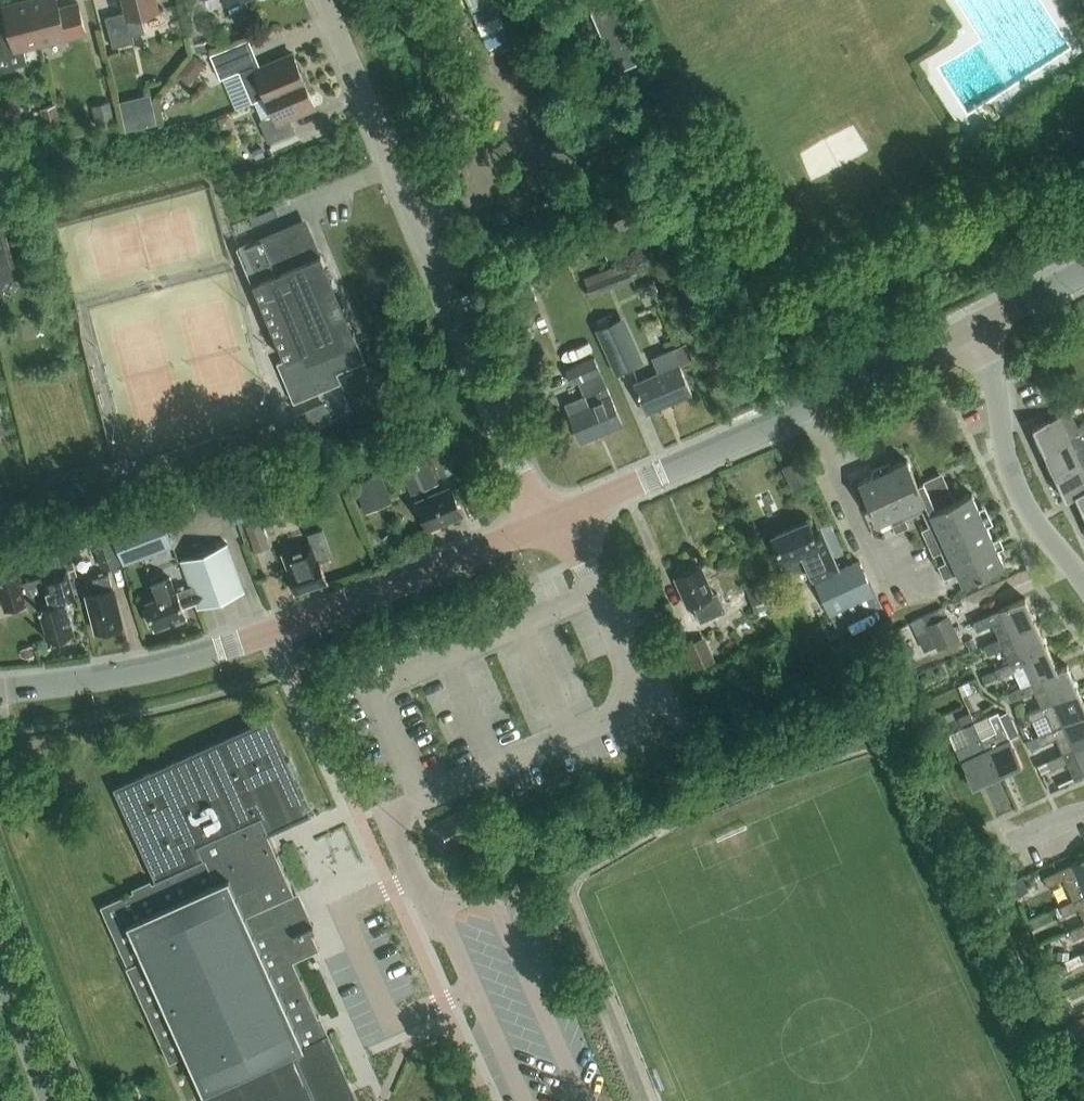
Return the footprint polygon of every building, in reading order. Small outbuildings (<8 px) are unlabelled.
[(24,48),(41,43),(30,0),(23,0),(4,5),(8,20),(0,22),(0,69),(27,62),(24,48)] [(41,43),(86,32),(79,2),(60,6),(58,0),(30,0),(41,43)] [(156,0),(125,0),(127,10),(106,16),(114,46),(135,41),(134,35),(146,31),(142,15),(159,11),(156,0)] [(612,0),(601,0),(588,6),(616,71),(639,62),(612,0)] [(267,93),(268,96),(305,80),(294,53),(261,67),(248,37),(211,53),(221,77),(239,69),(252,99),(267,93)] [(210,39),(194,43),(196,52),(212,48),(210,39)] [(189,61),(200,70),(206,63),(194,54),(189,61)] [(316,107),(305,80),(268,96),(275,114),(261,120),(270,142),(296,131),(291,118),(316,107)] [(137,127),(168,119),(161,89),(130,96),(137,127)] [(110,99),(91,104),(97,126),(116,121),(110,99)] [(60,119),(56,104),(41,107),(43,116),(39,117),(40,124),(60,119)] [(256,158),(265,155),(262,145),(253,149),(256,158)] [(0,164),(0,188),(13,185),(7,162),(0,164)] [(4,273),(15,270),(0,212),(0,280),(4,273)] [(633,212),(619,218),(595,228),(607,255),(645,238),(633,212)] [(239,250),(285,359),(286,360),(303,353),(307,362),(357,341),(320,254),(317,255),(303,223),(239,250)] [(627,261),(627,259),(584,276),(591,294),(594,292),(595,296),(607,292),(606,289),(633,278),(630,268),(636,266),(634,259),(627,261)] [(654,281),(636,288),(640,296),(643,295),(647,304),(662,297),(654,281)] [(616,373),(644,361),(624,316),(596,329),(616,373)] [(286,360),(285,359),(278,363),(294,402),(341,382),(337,373),(365,361),(357,341),(307,362),(303,353),(286,360)] [(673,348),(680,365),(693,360),(686,343),(673,348)] [(622,424),(606,387),(589,349),(580,352),(584,361),(566,368),(573,384),(579,381),(589,406),(569,415),(581,442),(622,424)] [(646,414),(691,395),(679,366),(634,385),(646,414)] [(1044,451),(1081,434),(1081,435),(1083,433),(1083,423),(1077,426),(1070,410),(1033,427),(1044,451)] [(1044,451),(1055,475),(1083,461),(1083,442),(1081,435),(1081,434),(1044,451)] [(451,448),(408,465),(418,490),(461,473),(451,448)] [(906,517),(909,516),(922,511),(919,505),(927,502),(936,524),(923,529),(933,554),(949,547),(953,558),(939,564),(944,578),(959,572),(963,581),(1005,563),(975,491),(958,498),(946,471),(922,481),(912,457),(863,478),(881,520),(891,516),(896,530),(909,525),(906,517)] [(794,488),(806,482),(797,461),(785,467),(794,488)] [(1055,475),(1067,499),(1076,495),(1083,491),(1083,461),(1055,475)] [(352,483),(364,514),(393,503),(381,472),(352,483)] [(265,506),(252,474),(216,487),(228,520),(265,506)] [(333,498),(340,495),(336,485),(325,489),(327,496),(333,498)] [(429,530),(464,515),(452,486),(417,501),(429,530)] [(276,522),(271,508),(244,518),(253,544),(265,539),(261,527),(276,522)] [(174,544),(161,511),(111,529),(124,563),(174,544)] [(835,626),(880,606),(874,593),(875,593),(860,560),(835,571),(816,529),(813,531),(808,519),(772,535),(784,561),(785,561),(789,566),(794,569),(801,570),(809,566),(815,580),(835,626)] [(309,544),(293,550),(282,554),(288,569),(287,570),(295,594),(327,582),(319,561),(333,556),(323,528),(306,534),(309,544)] [(120,562),(110,529),(92,535),(103,567),(120,562)] [(193,592),(196,602),(199,608),(244,591),(227,544),(181,561),(191,587),(193,592)] [(22,583),(17,564),(0,569),(0,598),(2,598),(6,610),(29,603),(31,610),(40,607),(51,640),(74,633),(70,621),(74,620),(69,603),(77,600),(69,573),(43,580),(42,576),(22,583)] [(701,619),(725,609),(717,592),(713,594),(709,583),(707,583),(700,567),(677,577),(684,593),(682,594),(687,606),(694,602),(701,619)] [(113,628),(123,625),(111,574),(94,578),(98,594),(88,596),(97,632),(101,631),(101,633),(113,630),(113,628)] [(196,602),(193,592),(191,587),(176,592),(170,576),(148,584),(154,599),(145,603),(155,628),(187,616),(184,606),(196,602)] [(777,610),(764,580),(745,588),(755,612),(766,607),(769,614),(777,610)] [(993,623),(999,638),(1000,638),(1037,622),(1026,598),(999,609),(973,621),(977,629),(993,623)] [(926,624),(938,649),(960,638),(949,613),(926,624)] [(1047,646),(1037,622),(1000,638),(999,638),(984,644),(988,653),(1003,647),(1010,662),(1047,646)] [(715,660),(705,635),(684,644),(694,668),(715,660)] [(1014,670),(1021,685),(1057,669),(1047,646),(1010,662),(995,668),(999,677),(1014,670)] [(1057,669),(1021,685),(1016,688),(1020,696),(1035,690),(1041,705),(1042,705),(1079,689),(1068,664),(1057,669)] [(1079,689),(1042,705),(1041,705),(1026,712),(1027,713),(1017,717),(1020,725),(1046,713),(1052,729),(1053,729),(1083,715),(1083,700),(1079,689)] [(996,730),(981,737),(997,774),(1022,763),(998,710),(989,714),(996,730)] [(958,717),(962,725),(974,720),(970,712),(958,717)] [(1083,744),(1083,715),(1053,729),(1052,729),(1037,735),(1041,744),(1056,737),(1063,752),(1063,753),(1083,744)] [(261,817),(269,833),(312,814),(268,717),(267,717),(268,719),(116,787),(116,785),(114,786),(156,880),(206,858),(200,844),(261,817)] [(973,785),(997,774),(981,737),(974,721),(965,725),(972,741),(957,748),(973,785)] [(1063,753),(1063,752),(1038,763),(1042,772),(1067,761),(1074,777),(1083,773),(1083,744),(1063,753)] [(471,803),(430,825),(444,851),(485,829),(471,803)] [(316,928),(314,923),(305,927),(290,895),(295,892),(269,833),(261,817),(200,844),(206,858),(156,880),(155,881),(153,882),(151,878),(132,887),(134,890),(101,905),(128,965),(127,965),(170,1061),(187,1053),(204,1090),(209,1100),(360,1100),(321,1014),(319,1015),(294,960),(320,949),(312,930),(316,928)] [(1073,900),(1083,895),(1083,858),(1044,876),(1048,885),(1063,878),(1073,900)] [(1073,900),(1059,906),(1063,914),(1078,907),(1083,919),(1083,895),(1073,900)] [(1070,929),(1074,938),(1083,934),(1083,923),(1070,929)] [(1060,963),(1064,972),(1083,962),(1083,952),(1060,963)] [(1069,1022),(1077,1041),(1083,1038),(1083,1015),(1069,1022)]
